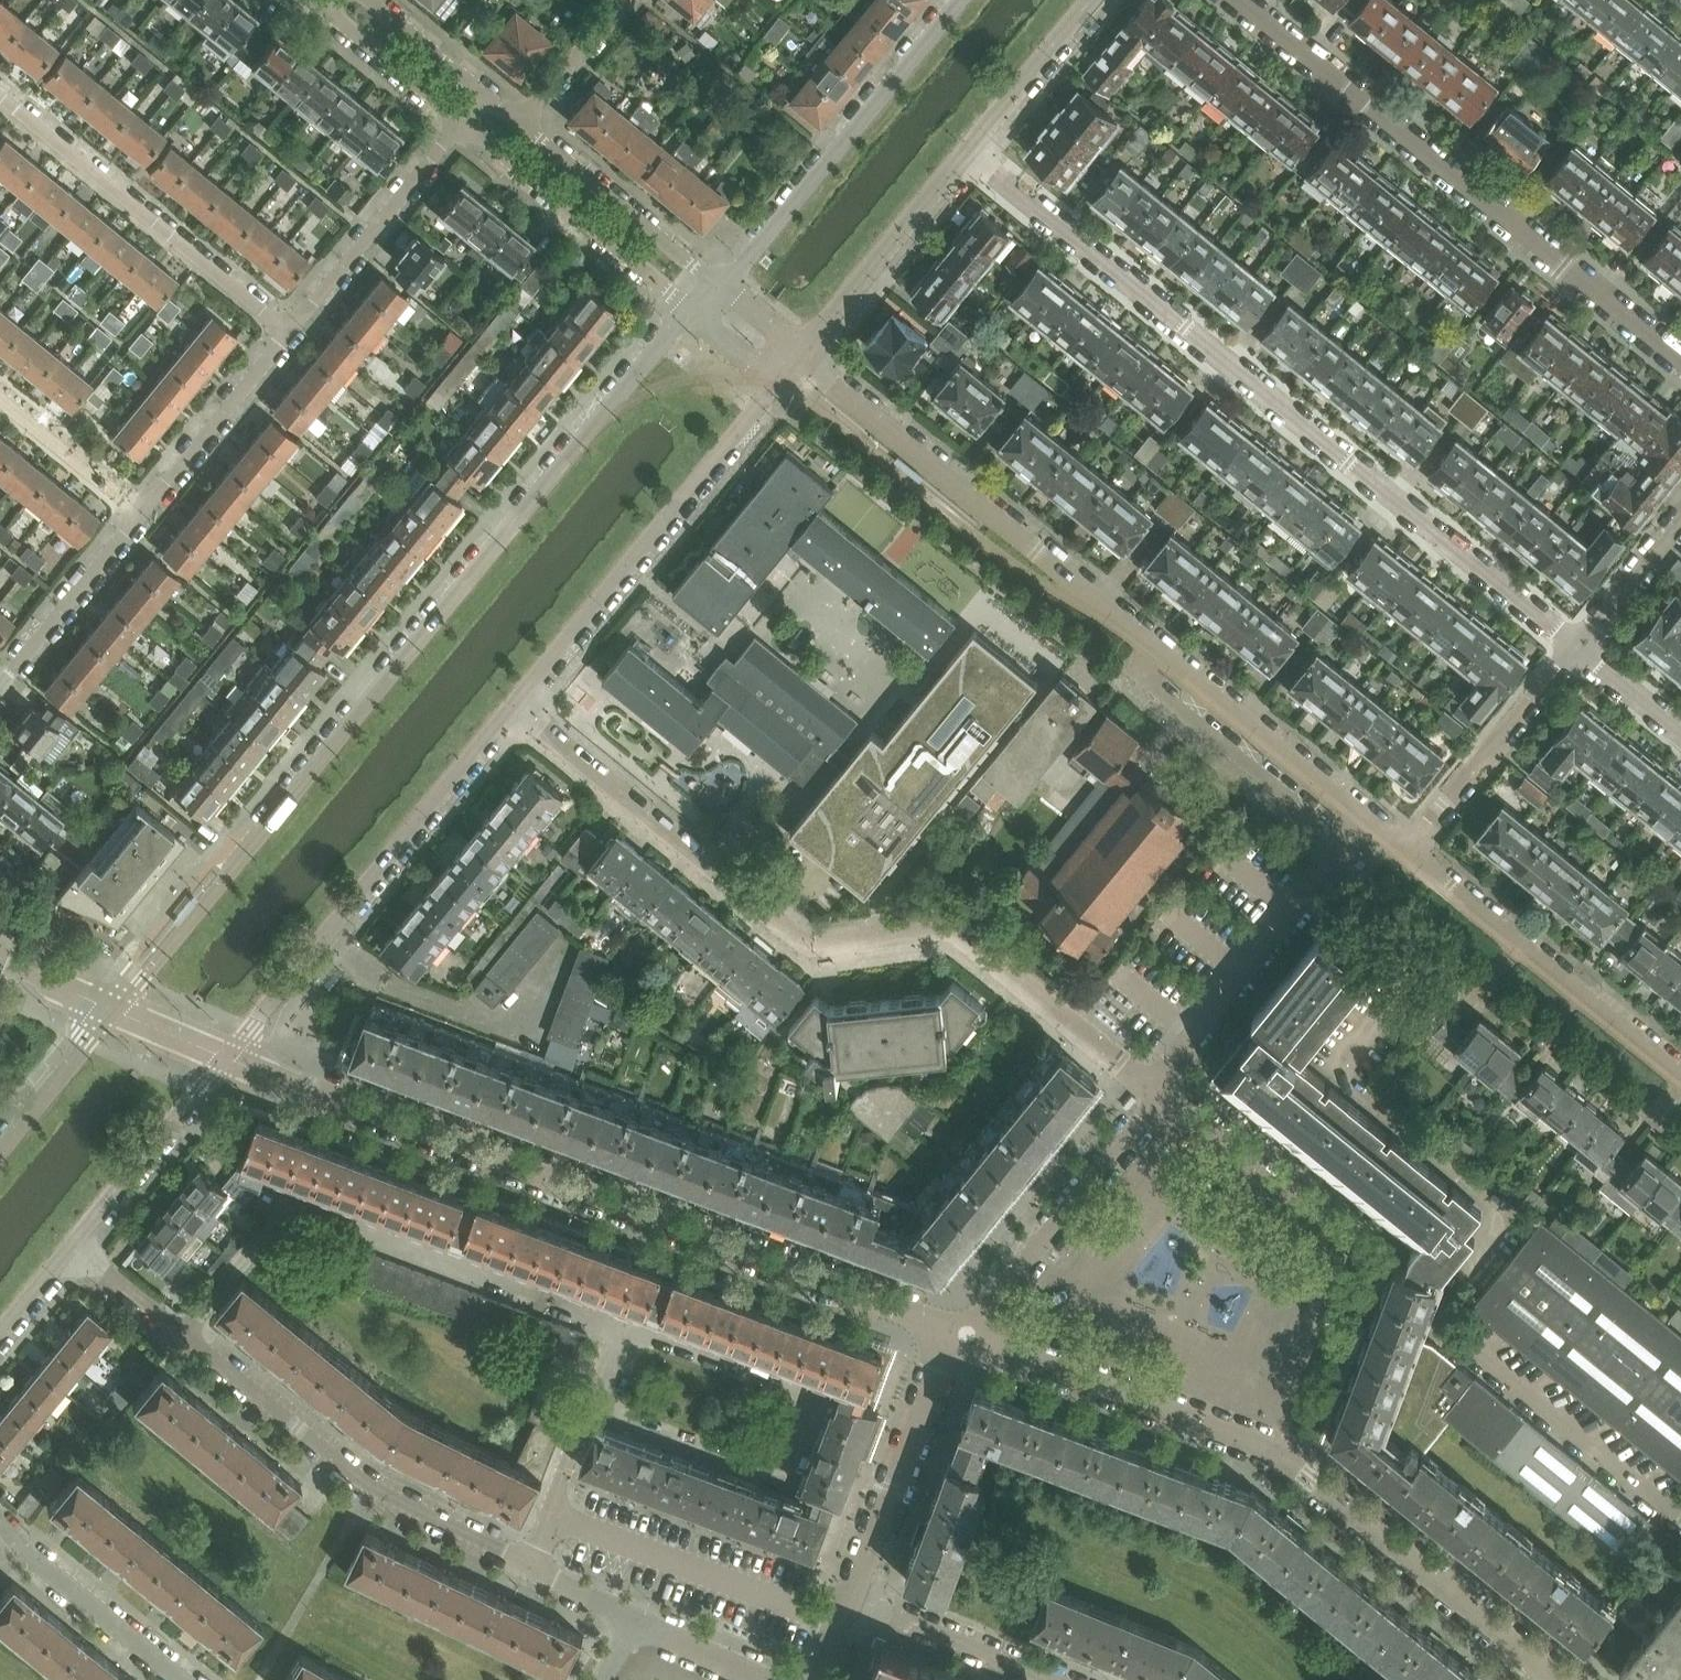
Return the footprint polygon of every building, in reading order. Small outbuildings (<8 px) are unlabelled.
[(62,6),(69,12),(78,1),(77,0),(67,0),(62,6)] [(188,14),(200,0),(171,0),(188,14)] [(188,14),(209,31),(234,0),(200,0),(188,14)] [(256,17),(235,0),(234,0),(209,31),(230,48),(233,51),(225,60),(233,66),(240,56),(256,38),(246,30),(256,17)] [(435,10),(442,14),(453,0),(424,0),(435,10)] [(706,0),(672,0),(673,1),(672,2),(696,22),(687,32),(697,41),(699,38),(706,30),(700,25),(707,16),(698,9),(706,0)] [(869,0),(868,0),(852,0),(851,1),(866,12),(868,10),(864,7),(869,0)] [(868,10),(866,12),(894,36),(903,26),(906,25),(911,19),(910,16),(913,13),(897,0),(876,0),(868,10)] [(913,13),(915,10),(918,10),(923,4),(923,1),(924,0),(897,0),(913,13)] [(1176,14),(1171,10),(1176,4),(1170,0),(1147,0),(1140,8),(1086,74),(1110,94),(1148,49),(1176,14)] [(1397,5),(1391,0),(1354,0),(1347,8),(1356,15),(1352,20),(1358,26),(1356,29),(1369,40),(1397,5)] [(1481,0),(1469,0),(1466,3),(1473,9),(1481,0)] [(1493,1),(1504,10),(1512,0),(1494,0),(1493,1)] [(1504,10),(1515,19),(1529,1),(1528,0),(1512,0),(1504,10)] [(1579,13),(1590,0),(1563,0),(1579,13)] [(1579,13),(1598,28),(1621,0),(1590,0),(1579,13)] [(1640,0),(1621,0),(1598,28),(1617,44),(1644,10),(1638,5),(1641,1),(1640,0)] [(113,1),(107,9),(117,17),(124,9),(113,1)] [(866,12),(851,1),(844,10),(854,18),(860,12),(863,15),(866,12)] [(1397,5),(1369,40),(1383,51),(1386,48),(1392,53),(1418,22),(1397,5)] [(0,17),(0,44),(2,46),(23,21),(7,8),(0,17)] [(134,18),(124,9),(117,17),(128,26),(134,18)] [(1180,9),(1176,14),(1148,49),(1168,66),(1197,30),(1190,25),(1194,20),(1180,9)] [(665,23),(648,10),(641,18),(657,32),(665,23)] [(1650,15),(1644,10),(1617,44),(1636,60),(1667,22),(1654,11),(1650,15)] [(866,12),(863,15),(848,34),(877,57),(879,55),(882,54),(887,48),(886,45),(894,36),(866,12)] [(94,15),(86,26),(99,36),(107,26),(94,15)] [(496,39),(486,51),(497,59),(497,63),(506,70),(509,70),(520,79),(548,45),(541,39),(544,35),(539,31),(536,35),(526,26),(528,22),(524,19),(521,23),(514,17),(505,28),(501,25),(492,36),(496,39)] [(780,18),(765,36),(776,45),(791,27),(780,18)] [(23,21),(2,46),(19,59),(39,34),(23,21)] [(1418,22),(1392,53),(1398,58),(1395,61),(1409,72),(1437,38),(1418,22)] [(1667,22),(1636,60),(1654,74),(1680,42),(1680,40),(1675,36),(1679,31),(1667,22)] [(107,26),(99,36),(106,42),(114,32),(107,26)] [(1537,26),(1532,32),(1541,40),(1547,33),(1537,26)] [(815,29),(810,36),(817,42),(823,35),(815,29)] [(706,30),(699,38),(711,48),(717,40),(706,30)] [(1203,36),(1197,30),(1168,66),(1188,82),(1221,42),(1207,31),(1203,36)] [(114,32),(106,42),(113,47),(121,37),(114,32)] [(1432,86),(1457,54),(1451,49),(1455,43),(1442,32),(1437,38),(1409,72),(1422,83),(1425,80),(1432,86)] [(39,34),(19,59),(36,74),(57,48),(39,34)] [(271,82),(297,51),(277,34),(266,47),(256,38),(240,56),(251,65),(271,82)] [(848,34),(831,54),(830,56),(858,79),(867,69),(870,69),(875,63),(875,60),(877,57),(848,34)] [(154,35),(148,42),(158,51),(165,43),(154,35)] [(827,51),(833,44),(823,35),(817,42),(816,44),(830,56),(831,54),(827,51)] [(1514,59),(1526,69),(1543,48),(1531,38),(1514,59)] [(1221,42),(1188,82),(1208,98),(1236,63),(1230,58),(1234,53),(1221,42)] [(1654,74),(1674,90),(1680,82),(1680,42),(1654,74)] [(175,51),(165,43),(158,51),(168,59),(175,51)] [(830,56),(816,44),(808,54),(818,62),(824,55),(828,59),(830,56)] [(1543,48),(1526,69),(1536,77),(1553,56),(1543,48)] [(317,67),(297,51),(271,82),(292,99),(317,67)] [(139,52),(131,62),(138,68),(146,57),(139,52)] [(1457,54),(1432,86),(1438,91),(1435,94),(1449,105),(1477,70),(1457,54)] [(45,80),(61,94),(82,69),(65,55),(45,80)] [(830,56),(828,59),(811,78),(840,101),(843,98),(846,98),(851,92),(851,89),(858,79),(830,56)] [(146,57),(138,68),(145,73),(153,63),(146,57)] [(1243,68),(1236,63),(1208,98),(1228,115),(1261,74),(1247,64),(1243,68)] [(1581,63),(1576,69),(1587,78),(1592,72),(1581,63)] [(338,84),(317,67),(292,99),(313,116),(338,84)] [(82,69),(61,94),(78,108),(99,82),(82,69)] [(1477,70),(1449,105),(1462,116),(1464,112),(1472,118),(1497,87),(1477,70)] [(1261,74),(1228,115),(1249,131),(1277,96),(1271,91),(1275,86),(1261,74)] [(172,78),(164,89),(170,94),(179,84),(172,78)] [(840,101),(811,78),(801,91),(792,84),(784,93),(812,116),(813,115),(823,123),(830,113),(833,113),(838,107),(838,104),(840,101)] [(1588,85),(1601,96),(1604,92),(1607,89),(1596,80),(1592,80),(1588,85)] [(578,110),(570,120),(579,127),(580,130),(586,135),(589,135),(592,138),(615,109),(601,98),(608,88),(599,81),(586,96),(575,108),(578,110)] [(99,82),(78,108),(94,120),(114,95),(99,82)] [(179,84),(170,94),(177,100),(186,90),(179,84)] [(338,84),(313,116),(334,133),(359,101),(338,84)] [(1100,107),(1107,98),(1096,90),(1089,98),(1100,107)] [(1079,91),(1063,111),(1103,144),(1120,123),(1079,91)] [(1604,116),(1615,102),(1616,101),(1604,92),(1601,96),(1592,106),(1604,116)] [(114,95),(94,120),(111,134),(131,109),(114,95)] [(1284,102),(1277,96),(1249,131),(1269,148),(1301,108),(1288,97),(1284,102)] [(1565,99),(1559,107),(1565,111),(1570,116),(1577,108),(1565,99)] [(380,119),(359,101),(334,133),(355,150),(380,119)] [(640,105),(632,114),(641,122),(649,112),(640,105)] [(1485,135),(1520,163),(1529,170),(1552,141),(1509,106),(1485,135)] [(1301,108),(1269,148),(1289,164),(1318,129),(1311,124),(1315,119),(1301,108)] [(131,109),(111,134),(127,147),(147,122),(131,109)] [(615,109),(592,138),(595,140),(595,143),(601,148),(604,148),(614,156),(637,127),(635,125),(615,109)] [(1151,109),(1143,120),(1152,127),(1160,116),(1151,109)] [(1103,144),(1063,111),(1061,110),(1044,130),(1048,134),(1084,164),(1084,163),(1101,143),(1102,145),(1103,144)] [(658,120),(649,112),(641,122),(650,129),(658,120)] [(258,119),(252,127),(262,135),(268,128),(258,119)] [(386,154),(401,136),(380,119),(355,150),(384,174),(395,161),(386,154)] [(1662,138),(1673,148),(1680,138),(1680,124),(1676,120),(1662,138)] [(144,161),(165,136),(147,122),(127,147),(144,161)] [(1139,154),(1154,135),(1143,125),(1127,144),(1139,154)] [(637,127),(614,156),(624,163),(624,167),(630,172),(633,171),(636,173),(659,145),(639,129),(637,127)] [(279,136),(268,128),(262,135),(272,144),(279,136)] [(197,141),(203,145),(212,134),(207,129),(197,141)] [(1048,134),(1044,130),(1044,131),(1045,132),(1028,153),(1068,186),(1086,164),(1084,163),(1084,164),(1048,134)] [(212,134),(203,145),(208,149),(217,138),(212,134)] [(23,154),(5,139),(0,145),(0,177),(2,179),(23,154)] [(676,150),(683,156),(685,158),(693,148),(684,141),(676,150)] [(1306,178),(1327,195),(1359,155),(1346,144),(1342,149),(1335,143),(1306,178)] [(1552,189),(1565,199),(1597,160),(1577,144),(1549,178),(1556,184),(1552,189)] [(659,145),(636,173),(638,175),(639,179),(645,183),(648,183),(657,191),(681,163),(678,161),(659,145)] [(149,172),(169,187),(189,162),(170,146),(149,172)] [(1188,146),(1183,153),(1192,160),(1197,153),(1188,146)] [(702,156),(693,148),(685,158),(687,159),(694,165),(702,156)] [(1168,167),(1178,154),(1170,148),(1160,160),(1168,167)] [(1199,152),(1192,160),(1201,167),(1207,159),(1199,152)] [(40,167),(23,154),(2,179),(19,193),(40,167)] [(300,154),(294,161),(304,169),(310,162),(300,154)] [(1359,155),(1327,195),(1347,211),(1375,176),(1369,171),(1373,166),(1359,155)] [(230,168),(236,172),(245,161),(240,156),(230,168)] [(1091,169),(1093,171),(1100,177),(1110,165),(1101,157),(1091,169)] [(1597,160),(1565,199),(1578,211),(1582,206),(1589,211),(1617,177),(1597,160)] [(245,161),(236,172),(241,176),(250,165),(245,161)] [(189,162),(169,187),(186,201),(206,176),(189,162)] [(320,170),(310,162),(304,169),(314,178),(320,170)] [(681,163),(657,191),(667,199),(668,202),(674,207),(677,207),(679,209),(702,180),(683,165),(681,163)] [(1187,177),(1195,167),(1188,163),(1181,172),(1187,177)] [(58,182),(40,167),(19,193),(37,207),(58,182)] [(1099,210),(1111,220),(1142,182),(1123,167),(1095,201),(1102,206),(1099,210)] [(1100,177),(1093,171),(1087,179),(1094,185),(1100,177)] [(206,176),(186,201),(201,214),(222,189),(206,176)] [(1382,182),(1375,176),(1347,211),(1367,228),(1400,188),(1386,177),(1382,182)] [(1231,177),(1224,185),(1230,191),(1237,182),(1231,177)] [(1617,177),(1589,211),(1596,217),(1592,222),(1605,233),(1637,194),(1617,177)] [(335,179),(328,189),(345,204),(353,194),(335,179)] [(702,180),(679,209),(683,212),(683,215),(689,220),(692,219),(701,227),(709,218),(712,219),(722,207),(721,206),(734,191),(724,183),(717,192),(702,180)] [(53,220),(73,195),(58,182),(37,207),(53,220)] [(1142,182),(1111,220),(1124,230),(1127,226),(1133,231),(1160,197),(1142,182)] [(264,195),(269,199),(278,188),(273,184),(264,195)] [(439,212),(462,231),(484,203),(461,184),(439,212)] [(278,188),(269,199),(274,203),(283,192),(278,188)] [(1400,188),(1367,228),(1388,245),(1417,210),(1409,204),(1413,199),(1400,188)] [(222,189),(201,214),(218,228),(239,202),(222,189)] [(1637,194),(1605,233),(1618,243),(1622,239),(1629,244),(1638,234),(1654,214),(1657,210),(1637,194)] [(91,209),(73,195),(53,220),(71,235),(91,209)] [(1160,197),(1133,231),(1140,237),(1137,241),(1149,251),(1180,213),(1160,197)] [(239,202),(218,228),(234,241),(255,216),(239,202)] [(508,223),(484,203),(462,231),(486,250),(508,223)] [(108,223),(91,209),(71,235),(87,248),(108,223)] [(979,209),(963,230),(997,258),(1014,237),(979,209)] [(296,221),(301,225),(310,214),(305,210),(296,221)] [(1423,215),(1417,210),(1388,245),(1408,261),(1440,221),(1427,210),(1423,215)] [(1180,213),(1149,251),(1161,261),(1165,257),(1171,262),(1198,228),(1180,213)] [(310,214),(301,225),(306,229),(315,218),(310,214)] [(1654,214),(1638,234),(1646,240),(1662,220),(1654,214)] [(255,216),(234,241),(251,255),(272,229),(255,216)] [(1440,221),(1408,261),(1428,278),(1457,243),(1450,237),(1454,232),(1440,221)] [(105,263),(126,238),(108,223),(87,248),(105,263)] [(532,243),(508,223),(486,250),(520,279),(537,258),(527,250),(532,243)] [(1663,280),(1680,258),(1680,228),(1675,223),(1646,258),(1653,264),(1649,269),(1663,280)] [(0,238),(7,244),(15,233),(8,228),(0,238)] [(1198,228),(1171,262),(1178,267),(1174,272),(1187,282),(1218,244),(1198,228)] [(272,229),(251,255),(267,267),(287,242),(272,229)] [(955,246),(949,253),(980,278),(997,258),(963,230),(953,241),(955,246)] [(15,233),(7,244),(14,250),(23,239),(15,233)] [(395,276),(415,293),(443,258),(416,236),(396,261),(403,266),(395,276)] [(126,238),(105,263),(122,277),(143,252),(126,238)] [(308,259),(287,242),(267,267),(288,285),(308,259)] [(1463,248),(1457,243),(1428,278),(1448,294),(1480,254),(1467,243),(1463,248)] [(1218,244),(1187,282),(1199,292),(1202,287),(1210,294),(1237,260),(1218,244)] [(1008,263),(1019,273),(1034,254),(1023,245),(1008,263)] [(0,252),(0,265),(1,266),(9,256),(2,250),(0,252)] [(159,265),(143,252),(122,277),(138,290),(159,265)] [(938,260),(928,272),(962,300),(980,278),(949,253),(943,261),(938,260)] [(1283,273),(1295,282),(1311,263),(1299,253),(1283,273)] [(1480,254),(1448,294),(1469,311),(1497,276),(1490,270),(1494,265),(1480,254)] [(40,258),(32,269),(38,274),(47,264),(40,258)] [(1663,280),(1676,291),(1680,286),(1680,287),(1680,258),(1663,280)] [(1237,260),(1210,294),(1215,298),(1212,302),(1224,312),(1255,274),(1237,260)] [(1311,263),(1295,282),(1306,291),(1322,272),(1311,263)] [(47,264),(38,274),(45,280),(54,269),(47,264)] [(538,264),(532,271),(543,280),(549,273),(538,264)] [(1331,273),(1350,289),(1354,285),(1346,270),(1338,264),(1331,273)] [(177,279),(159,265),(138,290),(156,305),(177,279)] [(1033,316),(1063,278),(1051,268),(1048,272),(1041,267),(1027,284),(1020,279),(1007,295),(1033,316)] [(38,274),(32,269),(23,279),(30,284),(38,274)] [(543,280),(532,271),(526,279),(537,288),(543,280)] [(946,320),(962,300),(928,272),(912,292),(946,320)] [(38,274),(30,284),(37,290),(45,280),(38,274)] [(1255,274),(1224,312),(1237,322),(1240,318),(1247,324),(1274,290),(1255,274)] [(382,277),(368,294),(393,315),(407,298),(382,277)] [(618,313),(611,307),(619,297),(596,277),(567,312),(598,337),(618,313)] [(1076,288),(1063,278),(1033,316),(1052,331),(1079,297),(1072,292),(1076,288)] [(537,288),(526,279),(520,286),(531,295),(537,288)] [(76,283),(68,294),(75,299),(83,289),(76,283)] [(1338,284),(1326,299),(1334,305),(1346,291),(1338,284)] [(531,295),(520,286),(513,295),(524,304),(531,295)] [(1535,298),(1525,290),(1522,293),(1513,287),(1483,324),(1503,341),(1534,303),(1532,302),(1535,298)] [(83,289),(75,299),(83,306),(91,295),(83,289)] [(368,294),(354,311),(380,331),(393,315),(368,294)] [(524,304),(513,295),(507,303),(518,312),(524,304)] [(1085,303),(1079,297),(1052,331),(1070,346),(1101,308),(1089,299),(1085,303)] [(180,307),(170,298),(164,305),(174,314),(180,307)] [(55,309),(62,315),(70,305),(63,299),(55,309)] [(1357,313),(1364,305),(1357,300),(1351,308),(1357,313)] [(518,312),(507,303),(500,311),(511,320),(518,312)] [(1267,347),(1279,357),(1310,319),(1291,304),(1264,337),(1270,343),(1267,347)] [(70,305),(62,315),(69,321),(78,311),(70,305)] [(174,314),(164,305),(158,312),(169,321),(174,314)] [(1101,308),(1070,346),(1089,362),(1117,328),(1110,323),(1113,319),(1101,308)] [(1391,308),(1383,316),(1390,322),(1389,323),(1400,332),(1407,323),(1396,314),(1397,313),(1391,308)] [(111,311),(102,322),(108,327),(117,316),(111,311)] [(354,311),(341,327),(367,347),(380,331),(354,311)] [(511,320),(500,311),(493,319),(504,328),(511,320)] [(598,337),(567,312),(548,336),(578,361),(598,337)] [(929,342),(897,316),(894,313),(880,330),(878,329),(868,341),(870,342),(867,346),(900,372),(917,351),(920,353),(929,342)] [(0,321),(0,351),(2,353),(22,328),(6,314),(0,321)] [(212,315),(198,333),(223,353),(237,336),(212,315)] [(117,316),(108,327),(115,332),(123,321),(117,316)] [(1518,354),(1539,371),(1569,334),(1573,329),(1559,318),(1555,322),(1549,317),(1518,354)] [(504,328),(493,319),(487,327),(498,336),(504,328)] [(1310,319),(1279,357),(1292,367),(1295,363),(1302,368),(1329,335),(1310,319)] [(969,337),(950,322),(941,333),(957,346),(960,349),(964,344),(969,337)] [(89,338),(95,343),(104,332),(97,327),(89,338)] [(341,327),(328,343),(353,364),(367,347),(341,327)] [(498,336),(487,327),(480,335),(491,344),(498,336)] [(22,328),(2,353),(19,367),(40,342),(22,328)] [(998,328),(991,337),(1004,348),(1011,339),(998,328)] [(1123,333),(1117,328),(1089,362),(1107,376),(1138,339),(1127,329),(1123,333)] [(104,332),(95,343),(101,348),(110,337),(104,332)] [(152,341),(142,332),(136,339),(146,348),(152,341)] [(209,371),(223,353),(198,333),(183,350),(209,371)] [(957,346),(941,333),(932,342),(950,356),(957,346)] [(1454,360),(1466,347),(1468,349),(1474,341),(1464,333),(1453,347),(1440,363),(1444,365),(1454,360)] [(1575,339),(1569,334),(1539,371),(1559,387),(1589,350),(1593,346),(1579,334),(1575,339)] [(491,344),(480,335),(473,343),(484,352),(491,344)] [(1329,335),(1302,368),(1308,373),(1305,377),(1317,387),(1347,350),(1329,335)] [(578,361),(548,336),(527,361),(558,386),(578,361)] [(1453,347),(1442,338),(1429,353),(1440,363),(1453,347)] [(146,348),(136,339),(131,346),(141,354),(146,348)] [(1151,349),(1138,339),(1107,376),(1127,392),(1154,359),(1148,353),(1151,349)] [(40,342),(19,367),(36,381),(57,356),(40,342)] [(328,343),(315,359),(340,380),(353,364),(328,343)] [(484,352),(473,343),(466,352),(477,361),(484,352)] [(440,344),(436,350),(447,359),(451,353),(440,344)] [(971,349),(964,344),(960,349),(967,354),(971,349)] [(1016,345),(1010,352),(1025,364),(1031,357),(1016,345)] [(955,417),(985,380),(971,369),(977,362),(967,354),(960,349),(957,346),(950,356),(944,363),(955,373),(936,396),(944,401),(940,405),(955,417)] [(209,371),(183,350),(169,367),(195,388),(209,371)] [(447,359),(436,350),(431,355),(442,365),(447,359)] [(1347,350),(1317,387),(1329,397),(1333,393),(1339,398),(1366,365),(1347,350)] [(1596,355),(1589,350),(1559,387),(1579,404),(1609,367),(1613,362),(1599,351),(1596,355)] [(477,361),(466,352),(460,360),(471,369),(477,361)] [(53,394),(73,369),(57,356),(36,381),(53,394)] [(315,359),(301,376),(327,396),(340,380),(315,359)] [(1161,364),(1154,359),(1127,392),(1146,407),(1176,370),(1164,360),(1161,364)] [(471,369),(460,360),(453,368),(464,377),(471,369)] [(558,386),(527,361),(507,386),(538,411),(558,386)] [(1366,365),(1339,398),(1346,404),(1342,408),(1354,417),(1385,380),(1366,365)] [(124,375),(114,367),(109,373),(119,381),(124,375)] [(195,388),(169,367),(156,384),(181,404),(195,388)] [(1047,374),(1038,367),(1034,372),(1043,379),(1047,374)] [(1401,387),(1407,391),(1424,371),(1419,367),(1409,378),(1401,387)] [(1616,372),(1609,367),(1579,404),(1599,420),(1629,383),(1633,378),(1619,367),(1616,372)] [(464,377),(453,368),(447,376),(458,385),(464,377)] [(73,369),(53,394),(71,409),(91,384),(73,369)] [(1189,380),(1176,370),(1146,407),(1165,423),(1192,390),(1186,384),(1189,380)] [(1011,390),(1022,399),(1038,380),(1027,372),(1011,390)] [(119,381),(109,373),(103,380),(113,388),(119,381)] [(1076,397),(1047,374),(1043,379),(1071,402),(1076,397)] [(301,376),(288,392),(313,412),(327,396),(301,376)] [(425,385),(414,376),(409,382),(420,391),(425,385)] [(458,385),(447,376),(441,383),(452,392),(458,385)] [(985,380),(955,417),(968,428),(971,424),(978,430),(996,407),(998,409),(1007,398),(985,380)] [(1038,380),(1022,399),(1033,408),(1049,389),(1038,380)] [(1385,380),(1354,417),(1367,428),(1370,424),(1377,429),(1404,395),(1385,380)] [(420,391),(409,382),(404,388),(415,397),(420,391)] [(452,392),(441,383),(433,392),(445,401),(452,392)] [(1618,436),(1649,399),(1653,395),(1639,383),(1635,388),(1629,383),(1599,420),(1618,436)] [(181,404),(156,384),(142,400),(167,421),(181,404)] [(538,411),(507,386),(488,410),(518,435),(538,411)] [(105,398),(95,390),(88,398),(98,406),(105,398)] [(1450,409),(1462,419),(1477,399),(1466,390),(1450,409)] [(274,409),(299,430),(313,412),(288,392),(274,409)] [(445,401),(433,392),(427,400),(438,409),(445,401)] [(1404,395),(1377,429),(1383,434),(1380,438),(1392,449),(1423,411),(1404,395)] [(1076,397),(1071,402),(1080,410),(1084,405),(1076,397)] [(1639,452),(1657,431),(1673,411),(1656,397),(1653,402),(1649,399),(1618,436),(1639,452)] [(1477,399),(1462,419),(1473,428),(1489,408),(1477,399)] [(167,421),(142,400),(128,417),(153,438),(167,421)] [(1182,437),(1202,453),(1232,415),(1220,405),(1216,409),(1209,404),(1182,437)] [(387,408),(382,414),(393,423),(398,418),(387,408)] [(1100,408),(1092,419),(1100,426),(1109,415),(1100,408)] [(518,435),(488,410),(468,433),(499,458),(518,435)] [(1423,411),(1392,449),(1404,458),(1408,454),(1415,460),(1442,426),(1423,411)] [(1519,411),(1512,420),(1523,429),(1530,420),(1519,411)] [(1673,411),(1657,431),(1680,450),(1680,417),(1673,411)] [(393,423),(382,414),(377,420),(388,429),(393,423)] [(1004,457),(1018,468),(1048,431),(1027,415),(1001,448),(1008,454),(1004,457)] [(1232,415),(1202,453),(1221,468),(1248,435),(1241,429),(1244,425),(1232,415)] [(153,438),(128,417),(113,436),(138,457),(153,438)] [(1076,426),(1083,432),(1090,423),(1083,417),(1076,426)] [(1533,419),(1524,430),(1532,437),(1541,427),(1533,419)] [(271,420),(257,437),(282,458),(296,441),(271,420)] [(1048,431),(1018,468),(1032,480),(1035,476),(1042,482),(1069,449),(1048,431)] [(1657,431),(1639,452),(1673,480),(1680,471),(1680,450),(1657,431)] [(499,458),(468,433),(448,458),(449,459),(440,469),(464,489),(472,478),(478,483),(499,458)] [(1111,440),(1103,433),(1094,445),(1101,451),(1111,440)] [(1151,435),(1135,454),(1147,463),(1163,444),(1151,435)] [(1254,440),(1248,435),(1221,468),(1239,483),(1270,446),(1257,435),(1254,440)] [(1673,480),(1639,452),(1618,436),(1600,458),(1655,503),(1673,480)] [(0,437),(0,470),(16,450),(0,437)] [(257,437),(244,453),(269,474),(282,458),(257,437)] [(1528,442),(1522,437),(1515,445),(1522,450),(1528,442)] [(1434,483),(1447,493),(1478,456),(1458,440),(1431,473),(1438,479),(1434,483)] [(360,441),(356,447),(367,456),(371,450),(360,441)] [(1163,444),(1147,463),(1158,473),(1174,453),(1163,444)] [(1270,446),(1239,483),(1258,498),(1285,465),(1278,460),(1282,456),(1270,446)] [(367,456),(356,447),(350,453),(349,452),(339,465),(351,475),(367,456)] [(1069,449),(1042,482),(1049,488),(1046,491),(1059,502),(1089,466),(1069,449)] [(16,450),(0,470),(0,479),(12,489),(33,463),(16,450)] [(709,550),(702,558),(675,592),(711,622),(720,630),(793,540),(866,600),(865,602),(868,604),(869,603),(930,652),(957,619),(820,507),(835,490),(789,452),(712,545),(708,550),(709,550)] [(1125,465),(1132,456),(1126,452),(1119,460),(1125,465)] [(244,453),(230,469),(256,490),(269,474),(244,453)] [(1570,455),(1563,463),(1570,469),(1577,460),(1570,455)] [(1478,456),(1447,493),(1459,503),(1462,499),(1468,503),(1496,470),(1478,456)] [(1655,503),(1600,458),(1582,479),(1637,524),(1655,503)] [(49,476),(33,463),(12,489),(28,502),(49,476)] [(1291,470),(1285,465),(1258,498),(1277,514),(1307,476),(1295,466),(1291,470)] [(1089,466),(1059,502),(1074,514),(1077,510),(1083,516),(1110,483),(1089,466)] [(230,469),(218,484),(243,505),(256,490),(230,469)] [(431,479),(411,503),(442,528),(461,504),(455,499),(464,489),(440,469),(432,480),(431,479)] [(1145,481),(1152,473),(1147,469),(1140,477),(1145,481)] [(370,470),(364,477),(375,486),(381,479),(370,470)] [(1496,470),(1468,503),(1475,509),(1472,513),(1484,524),(1515,486),(1496,470)] [(332,476),(326,484),(325,484),(321,489),(332,498),(336,493),(347,480),(337,471),(332,477),(332,476)] [(65,489),(49,476),(28,502),(44,515),(65,489)] [(1307,476),(1277,514),(1296,529),(1323,496),(1316,490),(1319,486),(1307,476)] [(364,477),(357,486),(368,494),(375,486),(364,477)] [(1537,482),(1530,491),(1537,496),(1544,488),(1537,482)] [(1110,483),(1083,516),(1090,521),(1087,525),(1101,536),(1131,499),(1110,483)] [(218,484),(204,502),(229,522),(243,505),(218,484)] [(357,486),(351,494),(362,503),(368,494),(357,486)] [(1515,486),(1484,524),(1496,533),(1500,529),(1506,535),(1534,501),(1515,486)] [(81,503),(65,489),(44,515),(60,528),(81,503)] [(332,498),(321,489),(316,495),(327,504),(332,498)] [(1201,507),(1211,496),(1204,489),(1194,501),(1201,507)] [(1158,509),(1169,518),(1184,499),(1173,490),(1158,509)] [(362,503),(351,494),(344,502),(355,510),(362,503)] [(1329,501),(1323,496),(1296,529),(1314,544),(1345,506),(1332,497),(1329,501)] [(1131,499),(1101,536),(1115,548),(1118,544),(1125,550),(1152,517),(1131,499)] [(1184,499),(1169,518),(1180,527),(1195,508),(1184,499)] [(1534,501),(1506,535),(1513,540),(1509,544),(1522,554),(1552,516),(1534,501)] [(204,502),(190,518),(216,539),(229,522),(204,502)] [(355,510),(344,502),(337,510),(349,519),(355,510)] [(98,517),(81,503),(60,528),(77,542),(98,517)] [(442,528),(411,503),(391,527),(422,552),(442,528)] [(1345,506),(1314,544),(1333,560),(1360,526),(1353,521),(1357,516),(1345,506)] [(1219,508),(1213,516),(1225,526),(1232,518),(1219,508)] [(349,519),(337,510),(330,518),(342,527),(349,519)] [(1580,595),(1623,543),(1633,530),(1615,515),(1606,526),(1589,546),(1558,584),(1573,596),(1580,595)] [(299,516),(294,522),(305,531),(310,525),(299,516)] [(1552,516),(1522,554),(1534,564),(1537,560),(1544,565),(1571,532),(1552,516)] [(216,539),(190,518),(178,534),(203,555),(216,539)] [(342,527),(330,518),(324,526),(335,535),(342,527)] [(1241,519),(1232,531),(1239,537),(1249,524),(1241,519)] [(305,531),(294,522),(289,527),(300,537),(305,531)] [(335,535),(324,526),(317,534),(328,544),(335,535)] [(0,536),(0,540),(3,543),(13,532),(7,527),(0,536)] [(422,552),(391,527),(371,552),(402,577),(422,552)] [(1571,532),(1544,565),(1550,570),(1547,574),(1558,584),(1589,546),(1571,532)] [(178,534),(163,551),(188,572),(203,555),(178,534)] [(328,544),(317,534),(310,543),(321,552),(328,544)] [(1150,577),(1164,588),(1194,551),(1173,534),(1146,567),(1153,573),(1150,577)] [(1228,551),(1236,541),(1228,535),(1220,545),(1228,551)] [(1274,554),(1257,539),(1251,547),(1275,567),(1287,577),(1294,569),(1274,554)] [(1349,573),(1368,588),(1399,550),(1387,541),(1384,545),(1377,539),(1349,573)] [(321,552),(310,543),(304,551),(315,560),(321,552)] [(272,548),(268,554),(279,563),(283,557),(272,548)] [(24,560),(30,565),(39,554),(34,549),(24,560)] [(1399,550),(1368,588),(1388,604),(1415,570),(1408,565),(1412,561),(1399,550)] [(304,551),(297,559),(308,569),(315,560),(304,551)] [(1194,551),(1164,588),(1178,599),(1181,596),(1189,602),(1215,569),(1194,551)] [(1241,560),(1250,567),(1257,558),(1249,551),(1241,560)] [(402,577),(371,552),(351,577),(382,602),(402,577)] [(39,554),(30,565),(36,570),(45,558),(39,554)] [(279,563),(268,554),(263,560),(274,569),(279,563)] [(153,557),(139,574),(164,595),(178,578),(153,557)] [(308,569),(297,559),(290,568),(301,577),(308,569)] [(11,577),(17,581),(26,570),(20,565),(11,577)] [(1278,575),(1269,568),(1262,576),(1271,583),(1278,575)] [(1215,569),(1189,602),(1195,607),(1192,611),(1205,622),(1235,585),(1215,569)] [(26,570),(17,581),(23,586),(32,575),(26,570)] [(1319,570),(1303,590),(1315,599),(1330,579),(1319,570)] [(1421,576),(1415,570),(1388,604),(1406,619),(1436,581),(1424,571),(1421,576)] [(139,574),(125,591),(151,611),(164,595),(139,574)] [(382,602),(351,577),(331,601),(361,626),(382,602)] [(1330,579),(1315,599),(1326,608),(1342,589),(1330,579)] [(246,581),(241,586),(252,596),(257,590),(246,581)] [(1436,581),(1406,619),(1425,635),(1452,601),(1446,596),(1449,591),(1436,581)] [(1235,585),(1205,622),(1219,633),(1222,629),(1229,635),(1256,602),(1235,585)] [(252,596),(241,586),(236,593),(247,602),(252,596)] [(1293,599),(1299,592),(1292,586),(1287,593),(1293,599)] [(138,627),(151,611),(125,591),(112,607),(138,627)] [(1653,661),(1654,661),(1680,628),(1680,597),(1677,594),(1638,641),(1638,648),(1653,661)] [(361,626),(331,601),(311,625),(312,626),(303,637),(327,656),(336,645),(342,650),(361,626)] [(1459,606),(1452,601),(1425,635),(1444,650),(1475,612),(1462,602),(1459,606)] [(1256,602),(1229,635),(1236,641),(1233,644),(1246,655),(1276,619),(1256,602)] [(1330,617),(1312,603),(1302,615),(1309,621),(1304,627),(1315,636),(1330,617)] [(112,607),(99,623),(124,644),(138,627),(112,607)] [(12,621),(0,611),(0,636),(12,621)] [(1475,612),(1444,650),(1463,665),(1490,632),(1483,626),(1487,622),(1475,612)] [(1343,622),(1351,628),(1357,620),(1349,614),(1343,622)] [(1330,617),(1315,636),(1326,645),(1341,626),(1330,617)] [(1276,619),(1246,655),(1261,667),(1264,663),(1271,669),(1298,636),(1276,619)] [(99,623),(86,639),(111,660),(124,644),(99,623)] [(211,624),(206,629),(217,638),(222,633),(211,624)] [(1654,661),(1666,671),(1669,667),(1676,672),(1680,666),(1680,628),(1654,661)] [(217,638),(206,629),(201,635),(213,644),(217,638)] [(843,769),(792,831),(867,893),(1039,682),(976,631),(945,667),(924,693),(885,741),(874,731),(852,757),(838,745),(828,757),(843,769)] [(1496,637),(1490,632),(1463,665),(1480,679),(1511,642),(1500,632),(1496,637)] [(244,646),(233,637),(226,645),(238,654),(244,646)] [(327,656),(303,637),(295,647),(294,647),(274,671),(305,696),(324,672),(318,667),(327,656)] [(632,644),(617,662),(604,678),(691,749),(707,730),(711,733),(717,726),(713,722),(718,717),(789,775),(791,773),(806,785),(824,763),(829,756),(858,720),(756,637),(729,669),(721,663),(709,678),(717,685),(706,698),(704,697),(701,700),(632,644)] [(1378,637),(1371,645),(1379,651),(1386,643),(1378,637)] [(111,660),(86,639),(73,655),(98,676),(111,660)] [(1511,642),(1480,679),(1464,700),(1482,715),(1526,661),(1526,654),(1511,642)] [(1386,643),(1379,651),(1392,661),(1398,653),(1386,643)] [(1365,659),(1371,651),(1363,644),(1356,652),(1365,659)] [(238,654),(226,645),(220,654),(231,663),(238,654)] [(1415,669),(1405,660),(1409,654),(1404,650),(1397,659),(1402,664),(1399,667),(1409,676),(1415,669)] [(1296,696),(1310,708),(1341,671),(1319,653),(1292,686),(1299,692),(1296,696)] [(231,663),(220,654),(213,661),(225,670),(231,663)] [(73,655),(59,672),(84,692),(98,676),(73,655)] [(184,656),(179,662),(191,671),(195,665),(184,656)] [(225,670),(213,661),(207,670),(218,679),(225,670)] [(191,671),(179,662),(175,668),(186,677),(191,671)] [(1387,677),(1397,685),(1404,677),(1394,669),(1387,677)] [(218,679),(207,670),(200,678),(211,687),(218,679)] [(189,681),(175,671),(168,679),(178,687),(177,688),(181,691),(189,681)] [(305,696),(274,671),(254,695),(285,720),(305,696)] [(1341,671),(1310,708),(1324,719),(1327,715),(1334,721),(1361,688),(1341,671)] [(59,672),(45,689),(71,709),(84,692),(59,672)] [(1426,689),(1431,682),(1434,679),(1426,672),(1417,683),(1426,689)] [(1025,721),(972,787),(986,798),(988,800),(998,808),(1012,792),(1019,798),(1096,703),(1093,700),(1088,696),(1071,683),(1063,676),(1060,679),(1057,683),(1025,721)] [(211,687),(200,678),(193,686),(204,695),(211,687)] [(204,695),(193,686),(186,694),(198,703),(204,695)] [(285,720),(254,695),(245,687),(226,712),(234,719),(265,745),(285,720)] [(1361,688),(1334,721),(1340,726),(1337,730),(1351,741),(1381,704),(1361,688)] [(158,689),(153,694),(164,703),(169,698),(158,689)] [(1418,702),(1425,694),(1419,689),(1412,697),(1418,702)] [(164,703),(153,694),(148,700),(159,709),(164,703)] [(198,703),(186,694),(179,703),(191,712),(198,703)] [(1434,701),(1425,694),(1418,702),(1414,706),(1423,714),(1434,701)] [(1471,712),(1461,704),(1453,697),(1446,705),(1465,720),(1471,712)] [(39,753),(62,725),(75,736),(81,728),(67,718),(47,701),(38,711),(32,706),(12,730),(39,753)] [(191,712),(179,703),(173,711),(184,720),(191,712)] [(1381,704),(1351,741),(1365,752),(1368,749),(1375,754),(1402,721),(1381,704)] [(1564,771),(1576,757),(1606,719),(1591,707),(1583,708),(1544,755),(1564,771)] [(184,720),(173,711),(166,719),(177,728),(184,720)] [(1463,726),(1445,711),(1436,721),(1454,737),(1463,726)] [(1033,861),(1011,887),(1050,919),(1047,922),(1046,924),(1047,925),(1067,941),(1068,942),(1069,941),(1072,937),(1098,958),(1119,932),(1112,926),(1126,910),(1127,908),(1140,892),(1142,890),(1155,874),(1157,872),(1170,856),(1171,854),(1174,851),(1180,853),(1185,847),(1182,841),(1185,838),(1192,844),(1206,826),(1207,825),(1200,820),(1203,816),(1205,814),(1204,806),(1198,801),(1189,802),(1188,803),(1185,807),(1178,802),(1177,801),(1162,789),(1147,776),(1139,770),(1132,764),(1134,762),(1138,756),(1147,745),(1110,714),(1107,712),(1069,760),(1085,773),(1099,784),(1104,778),(1117,788),(1119,785),(1125,789),(1123,792),(1117,791),(1112,797),(1114,802),(1112,806),(1110,807),(1097,823),(1095,825),(1082,841),(1081,843),(1067,860),(1061,855),(1047,873),(1033,861)] [(177,728),(166,719),(160,727),(171,736),(177,728)] [(265,745),(234,719),(214,744),(245,769),(265,745)] [(1606,719),(1576,757),(1594,772),(1621,738),(1615,733),(1618,729),(1606,719)] [(131,721),(127,727),(138,736),(142,730),(131,721)] [(1402,721),(1375,754),(1382,760),(1379,763),(1392,775),(1422,738),(1402,721)] [(138,736),(127,727),(122,733),(133,742),(138,736)] [(171,736),(160,727),(153,735),(164,744),(171,736)] [(1422,738),(1392,775),(1407,786),(1410,782),(1417,788),(1444,755),(1422,738)] [(1628,744),(1621,738),(1594,772),(1613,788),(1644,750),(1631,740),(1628,744)] [(245,769),(214,744),(194,768),(225,793),(245,769)] [(24,747),(17,756),(25,763),(32,754),(24,747)] [(1656,760),(1644,750),(1613,788),(1632,803),(1659,770),(1653,764),(1656,760)] [(161,773),(137,755),(127,766),(151,785),(161,773)] [(1558,779),(1538,763),(1529,774),(1549,790),(1558,779)] [(18,782),(0,767),(0,804),(18,782)] [(141,783),(121,767),(112,779),(132,795),(141,783)] [(531,767),(518,783),(501,803),(536,831),(565,795),(531,767)] [(225,793),(194,768),(174,793),(205,818),(225,793)] [(1666,775),(1659,770),(1632,803),(1650,818),(1680,780),(1669,770),(1666,775)] [(1548,794),(1527,777),(1518,788),(1539,805),(1548,794)] [(1680,780),(1650,818),(1669,833),(1680,819),(1680,780)] [(0,804),(0,813),(22,830),(44,803),(18,782),(0,804)] [(968,792),(954,809),(967,820),(981,803),(968,792)] [(52,793),(44,803),(22,830),(40,845),(45,838),(56,847),(72,827),(67,823),(75,812),(52,793)] [(117,925),(185,842),(136,802),(98,848),(82,868),(77,874),(57,898),(117,925)] [(501,803),(489,818),(472,840),(506,867),(536,831),(501,803)] [(1583,803),(1576,812),(1585,819),(1592,810),(1583,803)] [(1481,847),(1495,858),(1525,821),(1504,805),(1477,838),(1484,844),(1481,847)] [(1592,814),(1587,820),(1597,829),(1603,822),(1592,814)] [(1669,833),(1680,843),(1680,819),(1669,833)] [(1525,821),(1495,858),(1509,870),(1512,866),(1518,872),(1545,838),(1525,821)] [(1588,827),(1581,821),(1576,828),(1583,834),(1588,827)] [(82,868),(98,848),(72,827),(56,847),(82,868)] [(598,837),(587,828),(570,848),(582,857),(598,837)] [(1610,831),(1606,836),(1624,850),(1628,845),(1610,831)] [(619,834),(609,846),(592,866),(591,868),(618,889),(645,855),(619,834)] [(598,837),(582,857),(592,866),(609,846),(598,837)] [(1545,838),(1518,872),(1525,877),(1522,881),(1535,892),(1565,855),(1545,838)] [(476,903),(506,867),(472,840),(442,875),(476,903)] [(672,877),(645,855),(618,889),(644,911),(672,877)] [(1565,855),(1535,892),(1550,903),(1552,900),(1559,905),(1586,872),(1565,855)] [(560,865),(537,893),(542,898),(566,869),(560,865)] [(1660,868),(1654,875),(1661,881),(1666,874),(1660,868)] [(1586,872),(1559,905),(1566,911),(1563,914),(1577,925),(1607,888),(1586,872)] [(448,938),(476,903),(442,875),(414,910),(448,938)] [(698,899),(672,877),(644,911),(670,933),(698,899)] [(1607,888),(1577,925),(1591,937),(1594,933),(1601,939),(1606,933),(1617,941),(1633,921),(1624,913),(1629,907),(1607,888)] [(1177,903),(1182,897),(1176,892),(1171,898),(1177,903)] [(537,893),(508,929),(513,933),(542,898),(537,893)] [(548,910),(556,917),(566,906),(557,899),(548,910)] [(725,920),(698,899),(670,933),(697,954),(725,920)] [(573,912),(566,906),(556,917),(564,923),(573,912)] [(414,910),(401,926),(384,947),(418,975),(448,938),(414,910)] [(539,910),(531,920),(551,937),(559,927),(539,910)] [(573,912),(564,923),(572,930),(581,919),(573,912)] [(581,919),(572,930),(580,936),(589,925),(581,919)] [(531,920),(522,931),(543,947),(551,937),(531,920)] [(751,942),(725,920),(697,954),(723,976),(751,942)] [(1643,929),(1633,921),(1617,941),(1627,949),(1619,960),(1640,977),(1668,943),(1646,925),(1643,929)] [(508,929),(479,964),(485,968),(513,933),(508,929)] [(522,931),(514,941),(535,957),(543,947),(522,931)] [(1331,1085),(1327,1090),(1322,1086),(1326,1080),(1298,1058),(1289,1050),(1291,1047),(1301,1055),(1368,972),(1324,935),(1256,1018),(1259,1020),(1213,1076),(1257,1112),(1254,1116),(1261,1122),(1264,1118),(1286,1136),(1291,1131),(1300,1138),(1293,1147),(1416,1247),(1411,1253),(1405,1270),(1427,1278),(1430,1270),(1444,1275),(1476,1236),(1467,1229),(1483,1209),(1454,1185),(1450,1190),(1445,1186),(1449,1181),(1393,1135),(1389,1140),(1383,1136),(1387,1131),(1331,1085)] [(535,957),(514,941),(506,951),(526,967),(535,957)] [(777,963),(751,942),(723,976),(750,998),(777,963)] [(1680,970),(1680,953),(1668,943),(1640,977),(1661,994),(1680,970)] [(610,957),(585,948),(580,961),(605,971),(610,957)] [(506,951),(497,961),(518,978),(526,967),(506,951)] [(497,961),(489,971),(509,988),(518,978),(497,961)] [(605,971),(580,961),(575,974),(601,983),(603,977),(605,971)] [(805,986),(777,963),(750,998),(777,1020),(805,986)] [(465,981),(470,986),(485,968),(479,964),(465,981)] [(1661,994),(1680,1010),(1680,970),(1661,994)] [(509,988),(489,971),(475,989),(495,1006),(509,988)] [(601,983),(575,974),(571,986),(595,995),(597,991),(601,983)] [(603,977),(601,983),(597,991),(602,994),(609,981),(603,977)] [(624,989),(609,981),(602,994),(616,1002),(624,989)] [(818,1009),(811,1003),(791,1028),(817,1049),(808,1060),(823,1072),(828,1071),(829,1083),(840,1082),(839,1068),(838,1068),(837,1062),(949,1050),(949,1047),(955,1046),(979,1017),(975,1014),(982,1005),(954,982),(943,995),(924,997),(924,1000),(922,1003),(907,1004),(905,1002),(904,999),(869,1002),(869,1006),(867,1008),(852,1010),(849,1008),(849,1004),(830,1007),(830,1011),(818,1013),(818,1009)] [(595,995),(571,986),(566,999),(591,1008),(595,995)] [(639,998),(624,989),(616,1002),(632,1011),(639,998)] [(654,1007),(639,998),(632,1011),(647,1020),(654,1007)] [(591,1008),(566,999),(561,1011),(586,1020),(591,1008)] [(594,1011),(610,1016),(613,1004),(597,1000),(594,1011)] [(370,1015),(354,1056),(421,1081),(441,1027),(375,1002),(370,1015)] [(669,1015),(654,1007),(647,1020),(662,1028),(669,1015)] [(586,1020),(561,1011),(557,1023),(582,1032),(586,1020)] [(615,1011),(611,1020),(626,1027),(631,1018),(615,1011)] [(684,1024),(669,1015),(662,1028),(677,1037),(684,1024)] [(1434,1034),(1444,1042),(1460,1023),(1449,1015),(1434,1034)] [(1481,1017),(1470,1032),(1454,1050),(1474,1067),(1501,1034),(1481,1017)] [(582,1032),(557,1023),(552,1036),(577,1046),(582,1032)] [(1460,1023),(1444,1042),(1454,1050),(1470,1032),(1460,1023)] [(695,1030),(684,1024),(677,1037),(688,1043),(695,1030)] [(498,1049),(441,1027),(421,1081),(478,1102),(498,1049)] [(1522,1051),(1501,1034),(1474,1067),(1505,1092),(1521,1073),(1510,1065),(1522,1051)] [(975,1037),(970,1044),(978,1050),(984,1043),(975,1037)] [(551,1043),(545,1058),(567,1066),(572,1051),(551,1043)] [(1053,1045),(1014,1093),(1058,1129),(1098,1081),(1053,1045)] [(498,1049),(478,1102),(534,1123),(554,1069),(498,1049)] [(1531,1082),(1521,1073),(1505,1092),(1537,1118),(1542,1112),(1564,1085),(1554,1077),(1556,1075),(1547,1068),(1545,1069),(1543,1067),(1531,1082)] [(613,1092),(554,1069),(534,1123),(592,1145),(613,1092)] [(944,1081),(939,1088),(948,1095),(954,1087),(944,1081)] [(890,1088),(880,1090),(876,1088),(867,1089),(861,1097),(858,1101),(856,1099),(849,1107),(890,1141),(923,1100),(914,1093),(912,1095),(909,1093),(909,1092),(901,1085),(892,1086),(890,1088)] [(1566,1086),(1564,1085),(1542,1112),(1563,1128),(1584,1101),(1575,1094),(1576,1092),(1567,1085),(1566,1086)] [(613,1092),(592,1145),(648,1166),(668,1112),(613,1092)] [(1058,1129),(1014,1093),(975,1140),(1019,1177),(1058,1129)] [(1580,1159),(1611,1120),(1608,1118),(1607,1120),(1595,1110),(1597,1109),(1588,1101),(1586,1103),(1584,1101),(1563,1128),(1583,1144),(1574,1155),(1580,1159)] [(922,1103),(913,1113),(926,1124),(935,1114),(922,1103)] [(729,1135),(668,1112),(648,1166),(709,1189),(729,1135)] [(260,1119),(241,1170),(263,1178),(268,1165),(848,1382),(843,1394),(842,1394),(841,1396),(862,1404),(863,1403),(868,1389),(870,1390),(884,1353),(676,1275),(674,1281),(662,1277),(664,1271),(480,1202),(477,1208),(465,1203),(467,1197),(260,1119)] [(1614,1150),(1626,1135),(1616,1127),(1617,1126),(1611,1120),(1580,1159),(1606,1181),(1624,1158),(1614,1150)] [(1449,1145),(1457,1151),(1466,1140),(1458,1134),(1449,1145)] [(729,1135),(709,1189),(765,1210),(785,1156),(729,1135)] [(1019,1177),(975,1140),(936,1189),(980,1225),(1019,1177)] [(1466,1140),(1457,1151),(1465,1158),(1474,1146),(1466,1140)] [(1632,1212),(1640,1202),(1667,1169),(1647,1152),(1635,1167),(1624,1158),(1606,1181),(1600,1187),(1632,1212)] [(842,1178),(785,1156),(765,1210),(822,1231),(842,1178)] [(201,1168),(185,1188),(213,1212),(218,1216),(234,1196),(223,1186),(201,1168)] [(263,1178),(241,1170),(238,1169),(230,1178),(252,1195),(262,1184),(261,1183),(263,1178)] [(1667,1169),(1640,1202),(1671,1228),(1680,1216),(1680,1204),(1676,1200),(1680,1194),(1680,1180),(1667,1169)] [(1505,1184),(1512,1190),(1521,1179),(1514,1174),(1505,1184)] [(252,1195),(230,1178),(223,1186),(234,1196),(245,1204),(252,1195)] [(842,1178),(822,1231),(880,1253),(900,1199),(842,1178)] [(1521,1179),(1512,1190),(1519,1197),(1529,1186),(1521,1179)] [(185,1188),(169,1208),(198,1231),(213,1212),(185,1188)] [(980,1225),(936,1189),(921,1207),(900,1199),(880,1253),(939,1275),(980,1225)] [(169,1208),(152,1228),(181,1251),(198,1231),(169,1208)] [(1671,1228),(1680,1235),(1680,1216),(1671,1228)] [(1668,1323),(1623,1287),(1608,1275),(1572,1245),(1561,1236),(1542,1221),(1473,1307),(1680,1476),(1680,1334),(1668,1323)] [(1571,1223),(1561,1236),(1572,1245),(1582,1233),(1571,1223)] [(137,1247),(165,1271),(181,1251),(152,1228),(137,1247)] [(240,1233),(232,1242),(239,1248),(247,1239),(240,1233)] [(232,1242),(223,1252),(231,1259),(239,1248),(232,1242)] [(356,1247),(342,1242),(332,1269),(346,1274),(356,1247)] [(370,1253),(356,1247),(346,1274),(360,1279),(370,1253)] [(223,1252),(215,1262),(223,1268),(231,1259),(223,1252)] [(385,1258),(370,1253),(360,1279),(375,1285),(385,1258)] [(400,1264),(385,1258),(375,1285),(390,1291),(400,1264)] [(223,1268),(215,1262),(207,1272),(215,1278),(223,1268)] [(1618,1262),(1608,1275),(1623,1287),(1633,1274),(1618,1262)] [(414,1269),(400,1264),(390,1291),(404,1296),(414,1269)] [(1442,1384),(1459,1363),(1445,1355),(1442,1349),(1417,1338),(1422,1325),(1438,1282),(1427,1278),(1405,1270),(1397,1267),(1384,1300),(1381,1309),(1376,1321),(1333,1436),(1359,1455),(1395,1487),(1423,1453),(1450,1419),(1444,1414),(1458,1397),(1442,1385),(1442,1384)] [(428,1274),(414,1269),(404,1296),(418,1301),(428,1274)] [(443,1280),(428,1274),(418,1301),(433,1307),(443,1280)] [(294,1318),(246,1279),(218,1313),(265,1352),(294,1318)] [(457,1285),(443,1280),(433,1307),(447,1312),(457,1285)] [(472,1291),(457,1285),(447,1312),(462,1317),(472,1291)] [(486,1296),(472,1291),(462,1317),(476,1323),(486,1296)] [(501,1301),(486,1296),(476,1323),(491,1328),(501,1301)] [(515,1307),(501,1301),(491,1328),(505,1334),(515,1307)] [(530,1312),(515,1307),(505,1334),(519,1339),(530,1312)] [(1671,1320),(1678,1326),(1680,1322),(1680,1310),(1680,1309),(1671,1320)] [(87,1310),(71,1329),(97,1351),(113,1331),(87,1310)] [(544,1318),(530,1312),(519,1339),(534,1344),(544,1318)] [(294,1318),(265,1352),(311,1390),(340,1355),(294,1318)] [(559,1323),(544,1318),(534,1344),(549,1350),(559,1323)] [(573,1328),(559,1323),(549,1350),(563,1355),(573,1328)] [(588,1334),(573,1328),(563,1355),(578,1361),(588,1334)] [(71,1329),(54,1350),(80,1371),(97,1351),(71,1329)] [(54,1350),(38,1369),(64,1391),(80,1371),(54,1350)] [(386,1393),(340,1355),(311,1390),(358,1428),(386,1393)] [(537,1421),(516,1465),(544,1479),(565,1425),(557,1420),(575,1373),(550,1363),(529,1416),(537,1421)] [(1442,1384),(1442,1385),(1458,1397),(1475,1376),(1459,1363),(1442,1384)] [(126,1375),(139,1385),(145,1378),(132,1368),(126,1375)] [(38,1369),(22,1388),(48,1410),(64,1391),(38,1369)] [(161,1369),(132,1404),(179,1442),(208,1408),(161,1369)] [(1655,1523),(1609,1486),(1475,1376),(1458,1397),(1444,1414),(1450,1419),(1624,1561),(1655,1523)] [(116,1387),(110,1395),(123,1405),(129,1398),(116,1387)] [(22,1388),(6,1408),(32,1430),(48,1410),(22,1388)] [(985,1450),(1005,1398),(978,1388),(963,1430),(964,1430),(952,1463),(977,1473),(985,1450)] [(405,1409),(386,1393),(358,1428),(385,1450),(416,1466),(436,1425),(405,1409)] [(123,1405),(110,1395),(104,1402),(117,1412),(123,1405)] [(862,1404),(841,1396),(837,1407),(834,1406),(821,1441),(860,1456),(878,1409),(863,1403),(862,1404)] [(1053,1475),(1073,1424),(1005,1398),(985,1450),(1053,1475)] [(0,1416),(0,1436),(16,1449),(32,1430),(6,1408),(0,1416)] [(255,1446),(208,1408),(179,1442),(226,1481),(255,1446)] [(1132,1446),(1073,1424),(1053,1475),(1113,1498),(1132,1446)] [(490,1452),(436,1425),(416,1466),(469,1492),(490,1452)] [(84,1426),(78,1434),(91,1444),(97,1437),(84,1426)] [(644,1445),(619,1436),(596,1427),(581,1467),(629,1484),(644,1445)] [(91,1444),(78,1434),(72,1441),(85,1451),(91,1444)] [(16,1449),(0,1436),(0,1469),(16,1449)] [(860,1456),(821,1441),(803,1488),(824,1496),(818,1510),(832,1516),(837,1501),(843,1503),(860,1456)] [(690,1462),(644,1445),(629,1484),(675,1502),(690,1462)] [(301,1484),(255,1446),(226,1481),(272,1519),(288,1499),(301,1484)] [(1192,1469),(1132,1446),(1113,1498),(1173,1520),(1192,1469)] [(516,1465),(490,1452),(469,1492),(524,1519),(544,1479),(516,1465)] [(1471,1492),(1423,1453),(1395,1487),(1443,1526),(1471,1492)] [(738,1480),(690,1462),(675,1502),(723,1520),(738,1480)] [(970,1537),(987,1490),(991,1478),(977,1473),(952,1463),(950,1463),(928,1521),(970,1537)] [(52,1466),(46,1473),(58,1483),(65,1476),(52,1466)] [(1254,1492),(1192,1469),(1173,1520),(1226,1541),(1254,1492)] [(76,1472),(47,1507),(93,1545),(122,1510),(76,1472)] [(58,1483),(46,1473),(40,1480),(53,1491),(58,1483)] [(785,1497),(738,1480),(723,1520),(770,1537),(785,1497)] [(798,1502),(785,1497),(770,1537),(817,1555),(832,1516),(818,1510),(824,1496),(803,1488),(798,1502)] [(32,1489),(15,1510),(26,1519),(43,1498),(32,1489)] [(1305,1533),(1254,1492),(1226,1541),(1270,1576),(1305,1533)] [(1519,1531),(1471,1492),(1443,1526),(1491,1566),(1519,1531)] [(288,1499),(272,1519),(271,1520),(282,1529),(299,1508),(288,1499)] [(299,1508),(282,1529),(293,1538),(310,1518),(299,1508)] [(122,1510),(93,1545),(141,1584),(170,1549),(122,1510)] [(970,1537),(928,1521),(907,1580),(948,1595),(970,1537)] [(1567,1570),(1519,1531),(1491,1566),(1539,1604),(1567,1570)] [(422,1559),(367,1532),(348,1573),(402,1599),(422,1559)] [(1353,1572),(1305,1533),(1270,1576),(1318,1615),(1353,1572)] [(170,1549),(141,1584),(187,1622),(216,1587),(170,1549)] [(475,1584),(422,1559),(402,1599),(455,1624),(475,1584)] [(1614,1608),(1567,1570),(1539,1604),(1586,1643),(1614,1608)] [(1401,1612),(1353,1572),(1318,1615),(1366,1654),(1401,1612)] [(12,1582),(0,1596),(0,1630),(30,1654),(59,1620),(12,1582)] [(529,1610),(475,1584),(455,1624),(509,1650),(529,1610)] [(216,1587),(187,1622),(234,1660),(263,1625),(216,1587)] [(1033,1628),(1058,1638),(1090,1651),(1106,1610),(1050,1588),(1033,1628)] [(1665,1617),(1680,1630),(1680,1597),(1665,1617)] [(585,1636),(529,1610),(509,1650),(565,1677),(585,1636)] [(1162,1633),(1106,1610),(1090,1651),(1145,1673),(1162,1633)] [(1401,1612),(1366,1654),(1398,1679),(1425,1679),(1449,1651),(1401,1612)] [(1643,1643),(1620,1671),(1631,1679),(1671,1679),(1680,1668),(1680,1630),(1665,1617),(1643,1643)] [(59,1620),(30,1654),(62,1679),(88,1679),(106,1658),(59,1620)] [(1162,1633),(1145,1673),(1161,1679),(1216,1679),(1224,1670),(1196,1647),(1162,1633)] [(890,1649),(884,1647),(871,1679),(965,1679),(890,1649)] [(1449,1651),(1425,1679),(1485,1679),(1449,1651)] [(300,1654),(285,1679),(346,1679),(300,1654)] [(106,1658),(88,1679),(133,1679),(106,1658)] [(1224,1670),(1216,1679),(1237,1679),(1224,1670)]
